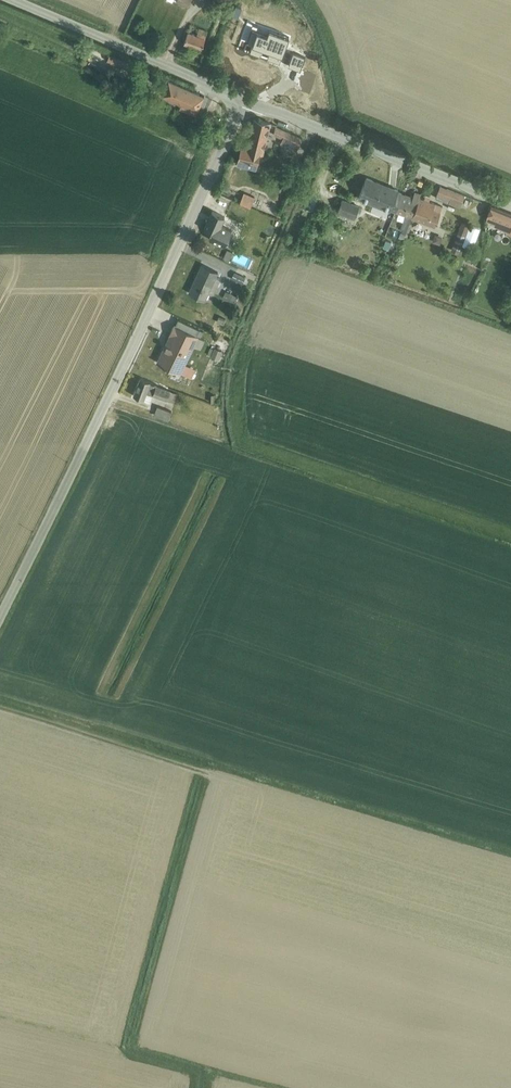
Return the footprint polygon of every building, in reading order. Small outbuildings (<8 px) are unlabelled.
[(275,1),(271,12),(277,14),(280,3),(275,1)] [(188,32),(184,43),(202,49),(208,31),(199,28),(197,35),(188,32)] [(265,29),(260,46),(288,55),(287,61),(306,67),(312,47),(293,41),(292,43),(288,42),(289,37),(265,29)] [(110,54),(107,60),(111,61),(110,63),(121,67),(121,66),(126,68),(129,62),(110,54)] [(280,61),(277,69),(286,72),(289,63),(280,61)] [(181,103),(197,110),(198,110),(204,95),(169,79),(162,95),(181,103)] [(197,110),(181,103),(179,108),(195,114),(197,110)] [(208,114),(206,120),(211,123),(214,116),(208,114)] [(242,147),(237,164),(257,169),(261,153),(263,153),(270,122),(255,118),(248,148),(242,147)] [(276,125),(274,134),(283,138),(280,144),(297,151),(303,137),(276,125)] [(343,154),(336,167),(347,172),(353,159),(343,154)] [(396,211),(402,193),(398,192),(398,190),(395,189),(390,189),(376,183),(371,179),(366,178),(358,199),(390,211),(391,210),(396,211)] [(451,199),(462,203),(465,195),(440,185),(436,197),(449,203),(451,199)] [(240,202),(251,207),(255,196),(244,192),(240,202)] [(402,193),(396,211),(405,215),(400,229),(402,229),(401,232),(400,232),(398,238),(404,240),(412,218),(420,198),(421,193),(415,192),(413,197),(402,193)] [(420,198),(412,218),(435,227),(441,211),(433,208),(435,203),(420,198)] [(341,203),(338,213),(354,219),(360,206),(343,199),(341,203)] [(451,199),(449,203),(460,207),(462,203),(451,199)] [(251,207),(240,202),(236,200),(234,206),(228,203),(223,215),(212,211),(210,217),(207,216),(206,219),(208,220),(204,229),(211,232),(209,239),(224,246),(229,238),(231,229),(222,225),(226,217),(238,222),(239,220),(244,222),(247,216),(255,220),(259,211),(251,207)] [(487,215),(491,217),(495,226),(505,230),(507,234),(510,236),(510,213),(491,205),(487,215)] [(459,229),(467,232),(469,226),(461,223),(459,229)] [(467,232),(459,229),(451,251),(459,253),(467,232)] [(435,234),(432,242),(440,245),(443,237),(435,234)] [(227,249),(223,258),(229,260),(233,252),(227,249)] [(202,264),(189,293),(206,301),(207,298),(208,299),(210,295),(209,294),(219,272),(202,264)] [(234,272),(231,279),(243,284),(246,278),(234,272)] [(226,291),(223,298),(235,304),(237,299),(235,299),(236,296),(226,291)] [(163,350),(157,362),(181,374),(182,373),(191,378),(196,369),(186,364),(199,336),(200,336),(203,330),(178,319),(176,325),(174,324),(169,334),(171,335),(164,350),(163,350)] [(216,338),(213,345),(224,350),(227,344),(216,338)] [(210,347),(207,356),(219,360),(222,350),(214,347),(214,349),(210,347)] [(140,378),(133,396),(151,402),(153,395),(167,401),(167,400),(175,403),(178,394),(140,378)] [(157,406),(154,416),(168,421),(172,412),(157,406)]
